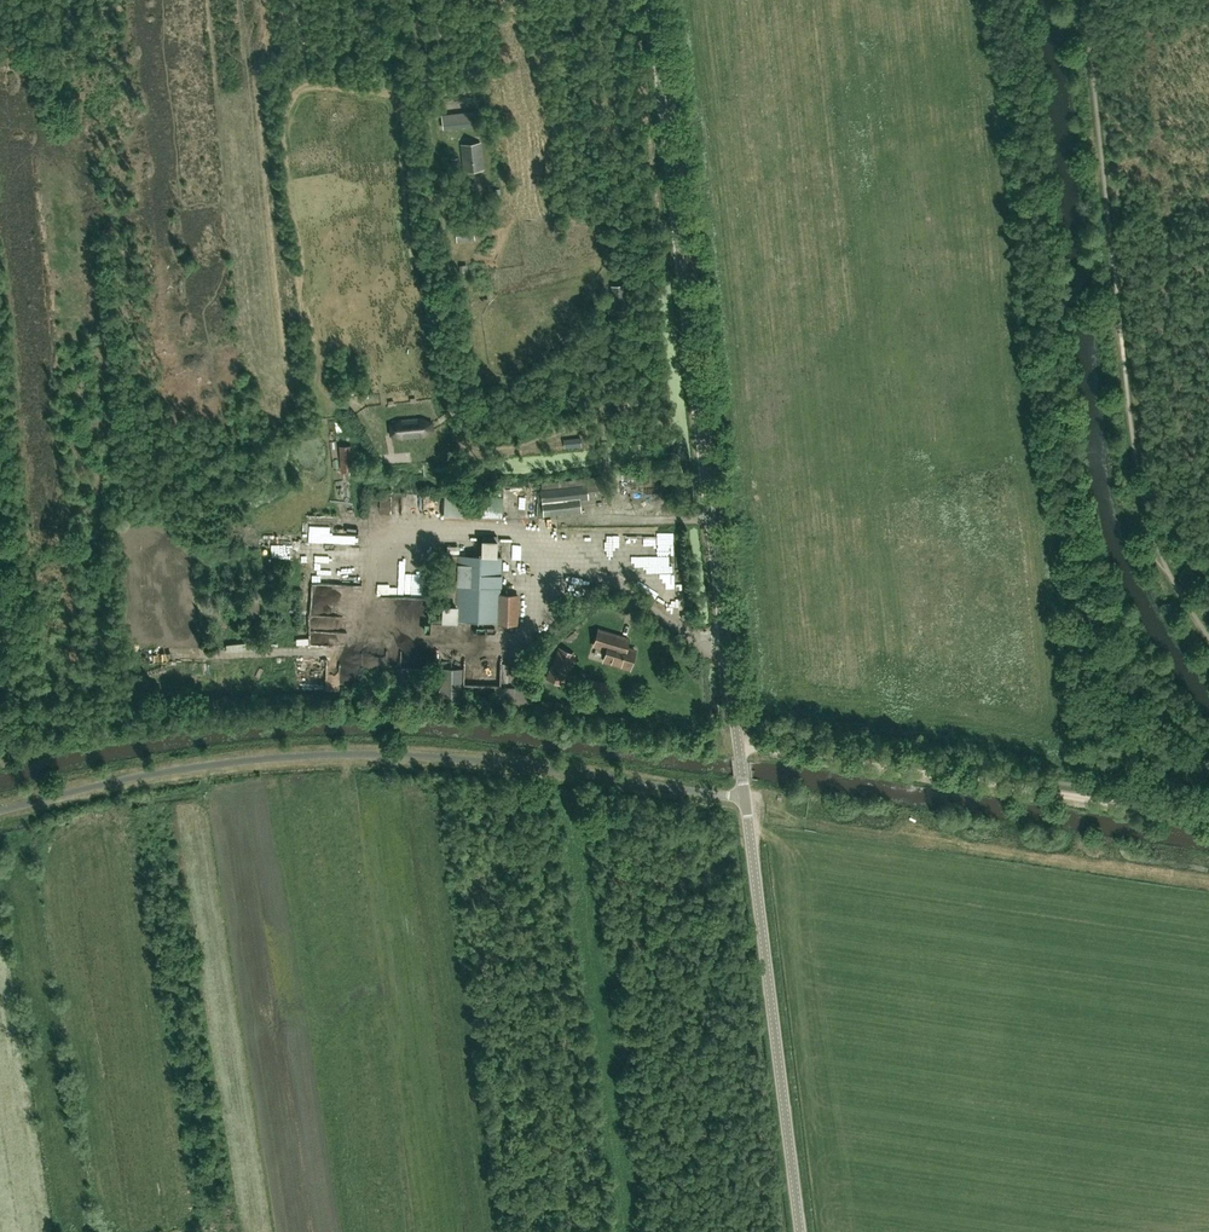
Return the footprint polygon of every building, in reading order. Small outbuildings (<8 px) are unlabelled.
[(468,112),(441,115),(442,129),(470,126),(468,112)] [(481,143),(460,145),(463,172),(484,170),(481,143)] [(466,227),(455,228),(457,243),(474,240),(473,226),(469,227),(469,230),(466,230),(466,227)] [(623,398),(623,400),(624,406),(639,404),(638,396),(623,398)] [(388,425),(389,436),(399,440),(423,438),(434,431),(433,422),(422,417),(398,419),(388,425)] [(580,438),(564,439),(565,444),(565,448),(581,447),(580,438)] [(342,464),(352,462),(351,454),(341,456),(342,464)] [(541,483),(542,490),(545,515),(581,511),(581,506),(580,498),(588,498),(588,494),(609,492),(616,491),(614,475),(607,476),(541,483)] [(522,514),(523,493),(513,493),(513,514),(522,514)] [(383,494),(383,508),(394,509),(395,495),(383,494)] [(434,496),(405,495),(405,513),(415,513),(415,518),(426,518),(427,505),(444,505),(444,501),(434,500),(434,496)] [(343,575),(367,575),(367,544),(360,543),(360,538),(348,538),(348,534),(354,534),(354,529),(343,529),(343,524),(305,523),(304,563),(314,564),(314,573),(304,573),(304,583),(343,584),(343,575)] [(543,529),(544,524),(523,524),(523,532),(534,532),(534,529),(543,529)] [(560,547),(572,547),(572,534),(560,534),(560,547)] [(630,556),(629,534),(615,535),(616,557),(630,556)] [(482,536),(482,556),(446,555),(443,622),(457,623),(457,621),(500,622),(500,623),(516,623),(517,596),(501,594),(502,557),(496,556),(497,536),(482,536)] [(589,536),(590,552),(599,551),(598,536),(589,536)] [(406,545),(405,595),(429,596),(430,545),(406,545)] [(642,570),(658,571),(658,575),(674,575),(675,560),(642,559),(642,570)] [(403,595),(404,577),(394,577),(394,568),(383,568),(383,594),(403,595)] [(549,593),(555,600),(564,593),(557,586),(549,593)] [(573,586),(573,600),(582,600),(582,587),(573,586)] [(672,587),(672,591),(659,590),(659,601),(685,602),(685,587),(672,587)] [(314,624),(303,625),(304,644),(314,644),(314,624)] [(628,639),(599,630),(594,646),(607,650),(603,661),(628,669),(634,650),(625,647),(628,639)] [(575,655),(559,648),(546,679),(562,686),(575,655)] [(178,663),(187,663),(187,649),(157,649),(157,660),(178,661),(178,663)] [(353,673),(352,682),(361,683),(362,673),(353,673)]
